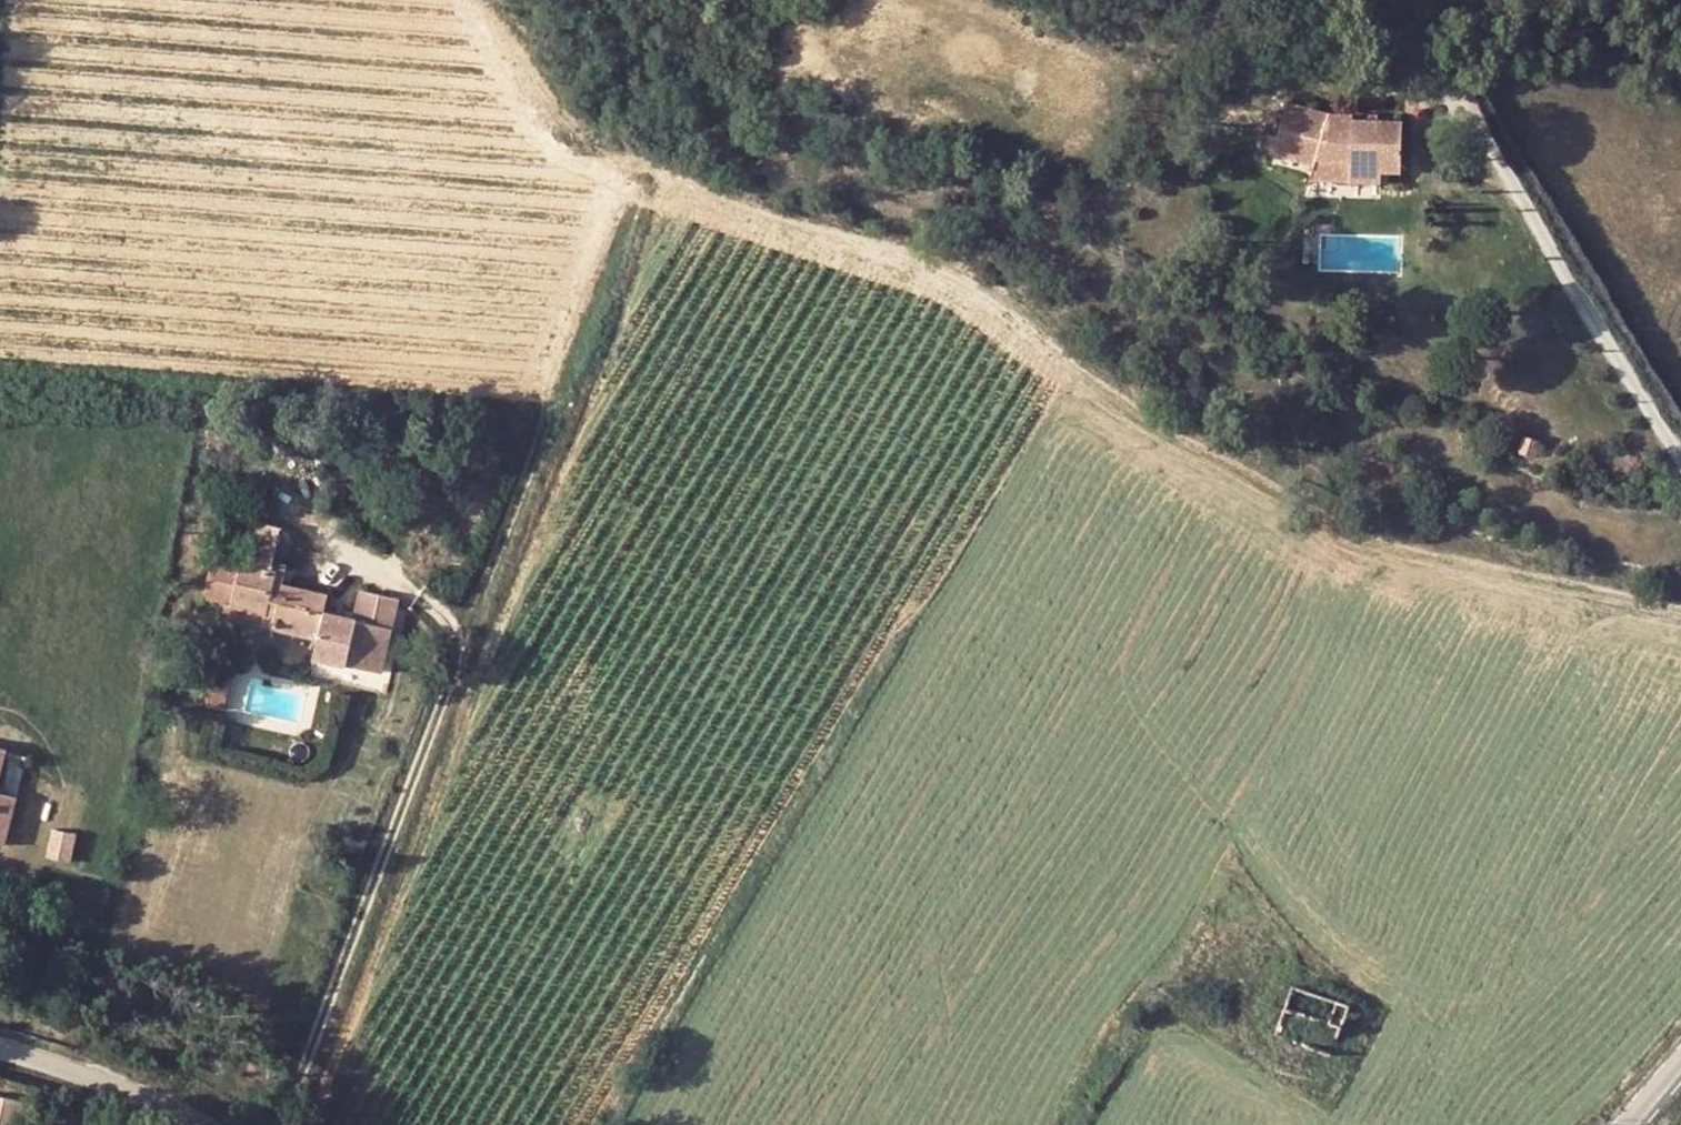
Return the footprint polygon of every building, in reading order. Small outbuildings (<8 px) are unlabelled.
[(1277,146),(1264,143),(1262,157),(1272,160),(1271,166),(1313,174),(1315,166),(1349,167),(1349,188),(1384,187),(1384,177),(1401,177),(1398,128),(1372,128),(1350,127),(1351,122),(1330,122),(1285,110),(1277,146)] [(1313,174),(1310,191),(1349,188),(1349,167),(1315,166),(1313,174)] [(1532,455),(1535,438),(1523,436),(1520,453),(1532,455)] [(328,601),(317,599),(279,592),(273,591),(276,576),(261,573),(269,534),(237,528),(229,573),(201,567),(193,607),(217,611),(269,622),(265,640),(320,650),(317,663),(384,676),(392,631),(356,624),(324,619),(328,601)] [(282,578),(276,576),(273,591),(279,592),(282,578)] [(397,601),(362,594),(356,624),(392,631),(397,601)] [(217,611),(214,630),(265,640),(269,622),(217,611)] [(198,713),(213,716),(220,685),(204,682),(198,713)] [(1,802),(0,805),(0,825),(18,830),(29,782),(9,777),(19,733),(0,728),(0,802),(1,802)] [(73,839),(67,864),(91,869),(97,845),(73,839)] [(24,1091),(0,1086),(0,1124),(17,1124),(24,1091)]
